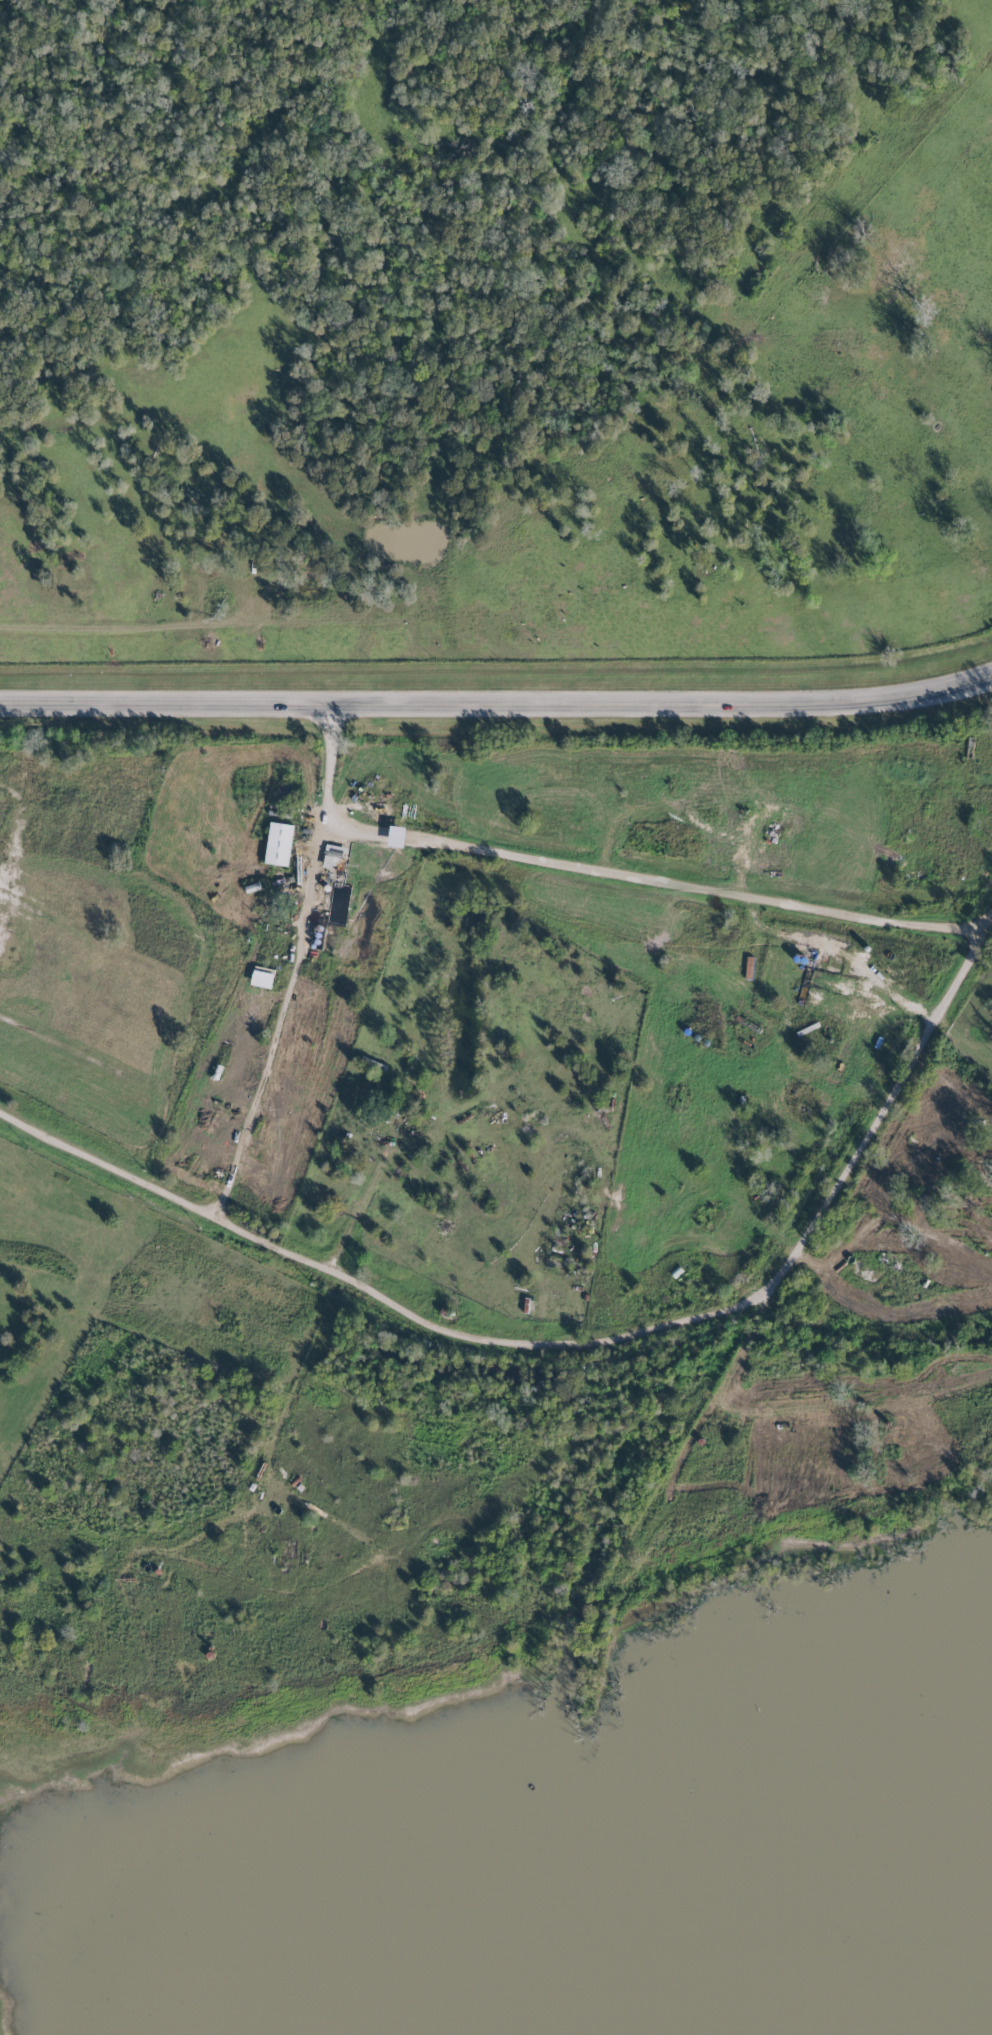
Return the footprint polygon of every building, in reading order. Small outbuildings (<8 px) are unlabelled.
[(262,863),(286,867),(294,826),(270,822),(262,863)] [(320,866),(338,870),(343,848),(326,844),(320,866)] [(270,990),(274,971),(253,966),(249,985),(270,990)]
